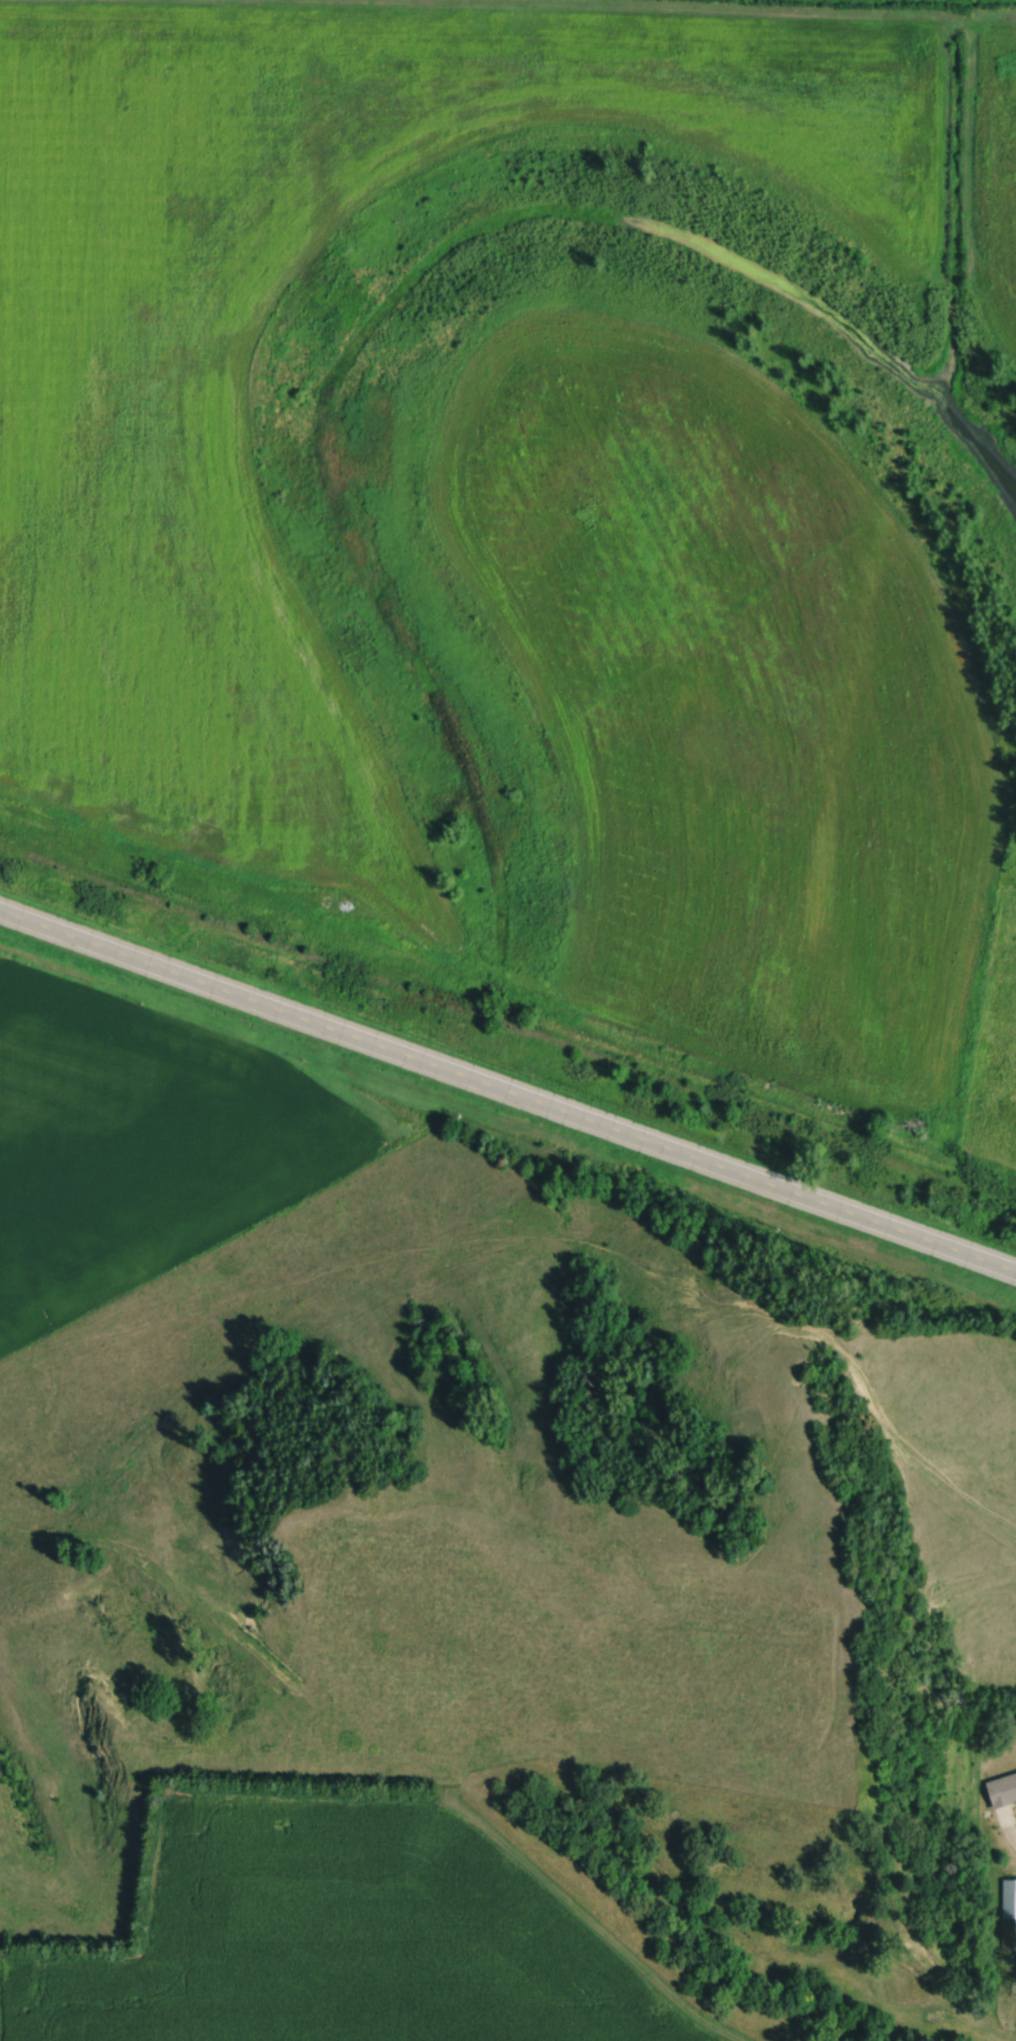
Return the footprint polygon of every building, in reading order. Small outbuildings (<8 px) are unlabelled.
[(989,1782),(996,1809),(1015,1803),(1015,1774),(989,1782)] [(1003,1880),(1003,1950),(1015,1950),(1015,1880),(1003,1880)]
